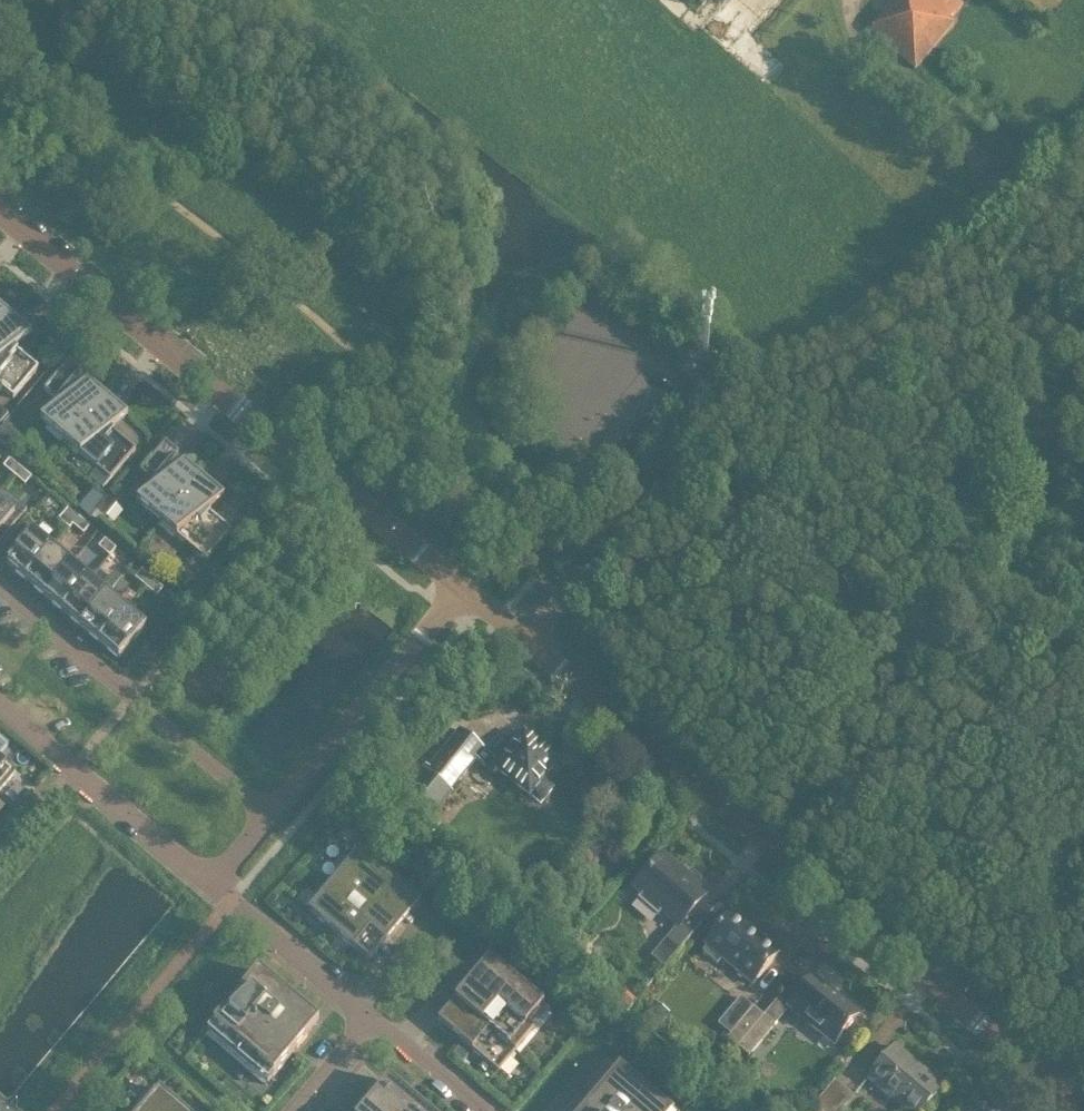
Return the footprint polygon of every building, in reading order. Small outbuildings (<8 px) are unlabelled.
[(869,26),(872,28),(915,63),(952,19),(950,17),(960,1),(958,0),(885,0),(879,7),(883,9),(869,26)] [(15,318),(6,310),(0,317),(0,384),(12,395),(37,365),(14,345),(30,331),(15,318)] [(63,438),(102,392),(86,378),(84,380),(76,373),(81,368),(68,357),(43,387),(59,401),(39,417),(63,438)] [(127,413),(111,400),(102,392),(63,438),(95,465),(87,474),(101,485),(134,446),(110,426),(127,413)] [(0,406),(0,422),(8,413),(0,406)] [(5,444),(17,431),(4,420),(0,425),(0,439),(5,444)] [(160,519),(199,473),(183,460),(181,462),(172,455),(177,449),(164,438),(139,468),(155,482),(135,499),(160,519)] [(14,473),(20,465),(9,456),(2,463),(14,473)] [(30,474),(20,465),(14,473),(24,481),(30,474)] [(199,473),(160,519),(205,557),(230,527),(206,508),(223,494),(199,473)] [(112,502),(104,495),(96,505),(104,512),(112,502)] [(83,497),(77,504),(88,514),(89,512),(94,506),(83,497)] [(13,511),(0,500),(0,527),(13,511)] [(71,521),(77,514),(67,505),(61,512),(71,521)] [(89,523),(77,514),(71,521),(82,531),(89,523)] [(6,561),(24,576),(52,544),(33,528),(32,530),(25,524),(7,547),(13,552),(6,561)] [(108,553),(114,545),(104,536),(97,543),(108,553)] [(71,559),(52,544),(24,576),(43,592),(71,559)] [(71,559),(43,592),(61,608),(89,575),(71,559)] [(145,584),(152,576),(140,567),(134,574),(145,584)] [(184,567),(175,576),(183,583),(191,573),(184,567)] [(89,575),(61,608),(80,624),(108,591),(89,575)] [(162,585),(152,576),(145,584),(155,593),(162,585)] [(108,591),(80,624),(99,639),(126,606),(108,591)] [(126,606),(99,639),(117,655),(145,622),(126,606)] [(482,762),(489,752),(483,747),(484,746),(461,727),(430,765),(426,762),(422,767),(419,770),(422,772),(405,792),(432,814),(451,791),(448,789),(475,756),(482,762)] [(497,767),(528,793),(537,800),(550,785),(541,777),(555,760),(524,734),(515,745),(506,738),(484,764),(493,771),(497,767)] [(15,774),(0,762),(0,791),(15,774)] [(412,824),(423,833),(430,825),(432,822),(421,813),(412,824)] [(308,908),(355,948),(368,959),(419,899),(406,888),(359,848),(308,908)] [(687,912),(707,890),(695,880),(698,877),(689,870),(686,872),(661,851),(632,884),(641,892),(638,895),(637,895),(636,896),(656,914),(657,912),(660,909),(676,923),(664,937),(677,948),(699,923),(687,912)] [(752,981),(777,951),(730,911),(705,941),(708,944),(703,949),(717,961),(721,955),(752,981)] [(549,1009),(508,974),(488,958),(437,1018),(497,1070),(549,1009)] [(257,968),(246,981),(206,1028),(266,1080),(317,1019),(257,968)] [(812,975),(788,1004),(827,1037),(833,1041),(857,1012),(851,1008),(812,975)] [(626,1007),(635,997),(625,988),(616,999),(626,1007)] [(718,1023),(729,1032),(752,1004),(742,995),(718,1023)] [(668,1011),(653,999),(640,1015),(655,1027),(668,1011)] [(736,1044),(747,1053),(773,1022),(752,1004),(729,1032),(726,1035),(736,1044)] [(909,1110),(919,1110),(942,1083),(895,1043),(867,1076),(909,1110)] [(466,1052),(458,1045),(452,1052),(461,1059),(466,1052)] [(631,1077),(618,1066),(580,1110),(670,1110),(631,1077)] [(407,1094),(387,1077),(358,1110),(427,1110),(407,1094)] [(854,1094),(835,1078),(813,1104),(807,1110),(839,1110),(854,1094)] [(158,1085),(136,1110),(188,1110),(158,1085)]
